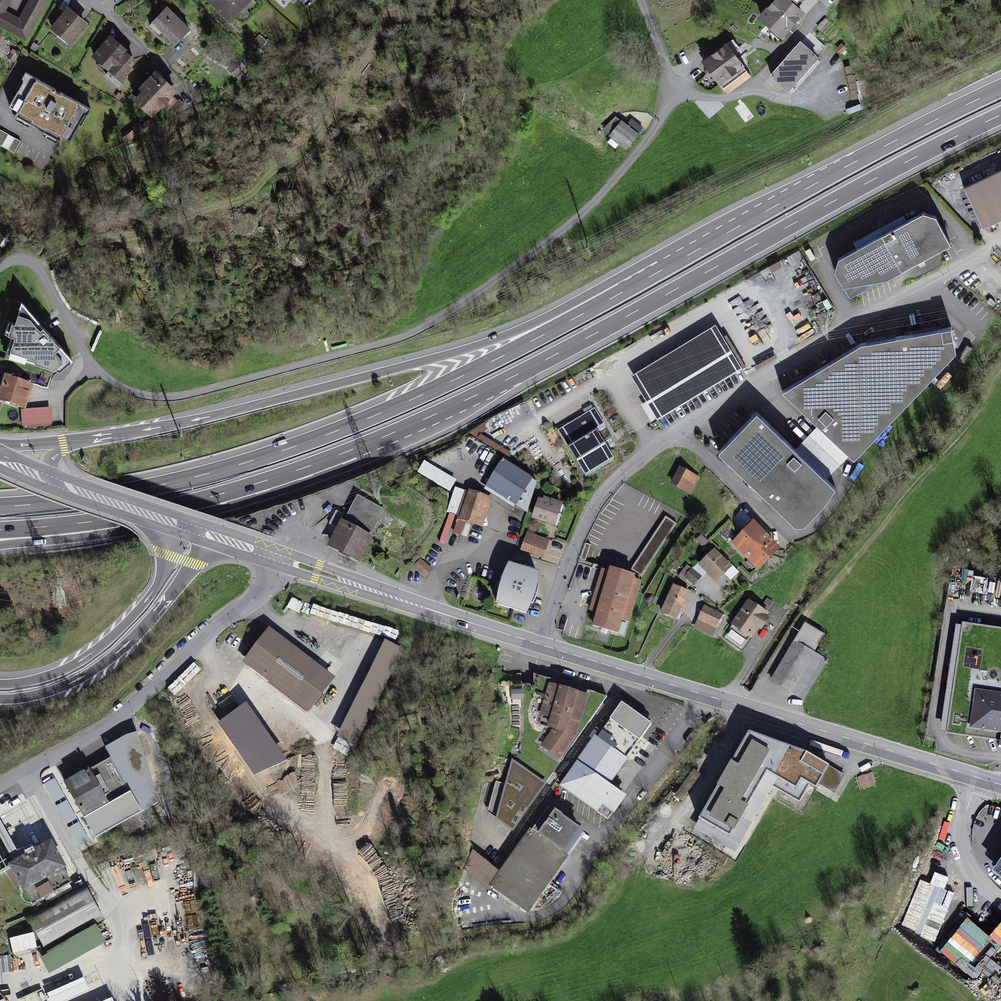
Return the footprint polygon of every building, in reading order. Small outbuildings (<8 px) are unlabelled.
[(5,11),(0,20),(0,26),(26,40),(48,0),(30,0),(19,19),(5,11)] [(230,21),(241,9),(238,6),(244,0),(208,0),(230,21)] [(761,17),(772,26),(774,24),(784,33),(802,13),(794,5),(798,0),(776,0),(761,17)] [(176,43),(190,29),(167,7),(149,25),(159,34),(163,30),(176,43)] [(61,32),(71,41),(85,24),(67,10),(51,29),(59,35),(61,32)] [(260,47),(265,42),(259,36),(254,41),(260,47)] [(106,76),(119,87),(134,60),(110,39),(94,57),(100,62),(102,59),(112,69),(106,76)] [(733,40),(704,61),(726,92),(751,74),(739,58),(744,54),(733,40)] [(800,43),(771,76),(791,94),(821,61),(800,43)] [(239,59),(229,67),(234,74),(244,66),(239,59)] [(852,66),(847,67),(850,91),(855,90),(852,66)] [(91,109),(26,72),(23,78),(24,83),(20,90),(19,90),(10,106),(18,111),(15,115),(59,140),(61,135),(70,141),(79,125),(77,123),(81,116),(88,115),(91,109)] [(156,73),(135,96),(152,113),(174,90),(156,73)] [(173,96),(164,106),(168,110),(171,108),(176,112),(184,103),(180,98),(178,100),(173,96)] [(150,117),(127,135),(130,140),(155,126),(150,117)] [(639,132),(623,119),(610,136),(627,148),(639,132)] [(2,145),(9,133),(0,129),(0,144),(2,145)] [(21,140),(15,137),(9,149),(15,152),(21,140)] [(964,188),(983,228),(1000,220),(1000,170),(964,188)] [(835,271),(850,299),(951,244),(936,216),(923,212),(838,259),(835,271)] [(13,355),(53,368),(68,355),(22,303),(11,338),(18,340),(13,355)] [(849,455),(854,459),(956,352),(951,328),(860,344),(783,392),(818,425),(849,455)] [(720,332),(636,383),(657,419),(742,368),(720,332)] [(6,376),(0,395),(0,400),(24,407),(30,388),(19,384),(20,381),(6,376)] [(22,411),(23,426),(51,424),(50,409),(22,411)] [(614,461),(597,433),(605,428),(595,410),(559,431),(586,477),(614,461)] [(757,412),(718,452),(795,525),(804,525),(825,504),(835,488),(826,479),(795,449),(757,412)] [(849,455),(818,425),(795,449),(826,479),(849,455)] [(516,505),(532,480),(502,461),(487,486),(516,505)] [(419,474),(451,493),(457,482),(425,463),(419,474)] [(673,484),(690,494),(698,480),(681,470),(673,484)] [(456,487),(447,512),(456,515),(465,490),(456,487)] [(482,514),(487,500),(470,494),(461,518),(459,517),(454,532),(460,535),(466,520),(484,527),(488,516),(482,514)] [(385,509),(357,496),(343,524),(341,523),(330,544),(362,560),(373,537),(371,536),(385,509)] [(540,501),(534,518),(554,525),(561,505),(546,500),(544,503),(540,501)] [(406,523),(394,517),(389,528),(400,534),(406,523)] [(642,578),(677,524),(665,517),(630,571),(642,578)] [(750,523),(729,544),(755,570),(776,550),(750,523)] [(524,549),(541,555),(546,542),(529,536),(524,549)] [(391,547),(394,542),(386,538),(383,544),(391,547)] [(725,559),(717,551),(702,566),(716,580),(729,568),(722,561),(725,559)] [(421,559),(413,568),(423,576),(430,567),(421,559)] [(538,575),(509,567),(498,605),(526,613),(538,575)] [(687,567),(680,576),(684,579),(685,577),(695,585),(701,577),(687,567)] [(610,573),(604,570),(591,611),(598,613),(594,626),(617,633),(621,620),(628,622),(640,582),(633,580),(634,577),(611,570),(610,573)] [(688,593),(673,587),(661,613),(676,619),(680,610),(683,612),(685,607),(682,606),(688,593)] [(288,607),(300,613),(305,604),(293,598),(288,607)] [(759,610),(749,603),(724,638),(740,650),(757,626),(761,629),(767,620),(763,617),(773,603),(767,599),(759,610)] [(721,616),(705,608),(696,627),(712,634),(721,616)] [(824,636),(806,625),(773,681),(804,699),(826,662),(813,654),(824,636)] [(964,627),(949,732),(1000,739),(999,747),(1000,747),(1000,632),(964,627)] [(314,666),(270,633),(248,662),(292,696),(314,666)] [(404,650),(385,641),(337,737),(356,747),(404,650)] [(168,688),(175,695),(203,668),(196,661),(168,688)] [(331,679),(314,666),(292,696),(309,709),(331,679)] [(606,697),(533,675),(534,684),(522,685),(524,729),(499,821),(512,830),(606,697)] [(285,759),(246,702),(220,722),(255,773),(285,759)] [(650,725),(621,704),(596,739),(626,760),(650,725)] [(787,785),(806,754),(749,734),(699,820),(730,838),(765,778),(775,784),(777,780),(787,785)] [(844,776),(806,754),(787,785),(796,791),(802,781),(816,790),(819,784),(834,793),(844,776)] [(110,759),(66,783),(97,838),(114,828),(105,848),(120,855),(134,826),(139,828),(155,819),(157,815),(152,807),(141,813),(110,759)] [(577,764),(561,786),(608,819),(624,797),(577,764)] [(579,830),(549,808),(492,887),(520,908),(561,850),(564,852),(579,830)] [(8,866),(6,862),(25,852),(22,848),(17,851),(0,821),(0,871),(8,866)] [(65,865),(51,840),(10,863),(24,888),(25,887),(33,901),(70,881),(62,867),(65,865)] [(85,885),(28,917),(47,951),(104,919),(85,885)] [(992,956),(1000,946),(1000,922),(980,945),(992,956)] [(97,927),(41,958),(49,974),(106,942),(97,927)] [(34,931),(10,938),(14,954),(38,946),(34,931)] [(12,971),(11,956),(0,956),(0,972),(12,971)] [(83,978),(48,993),(50,998),(49,999),(50,1000),(60,1000),(88,989),(83,978)]
